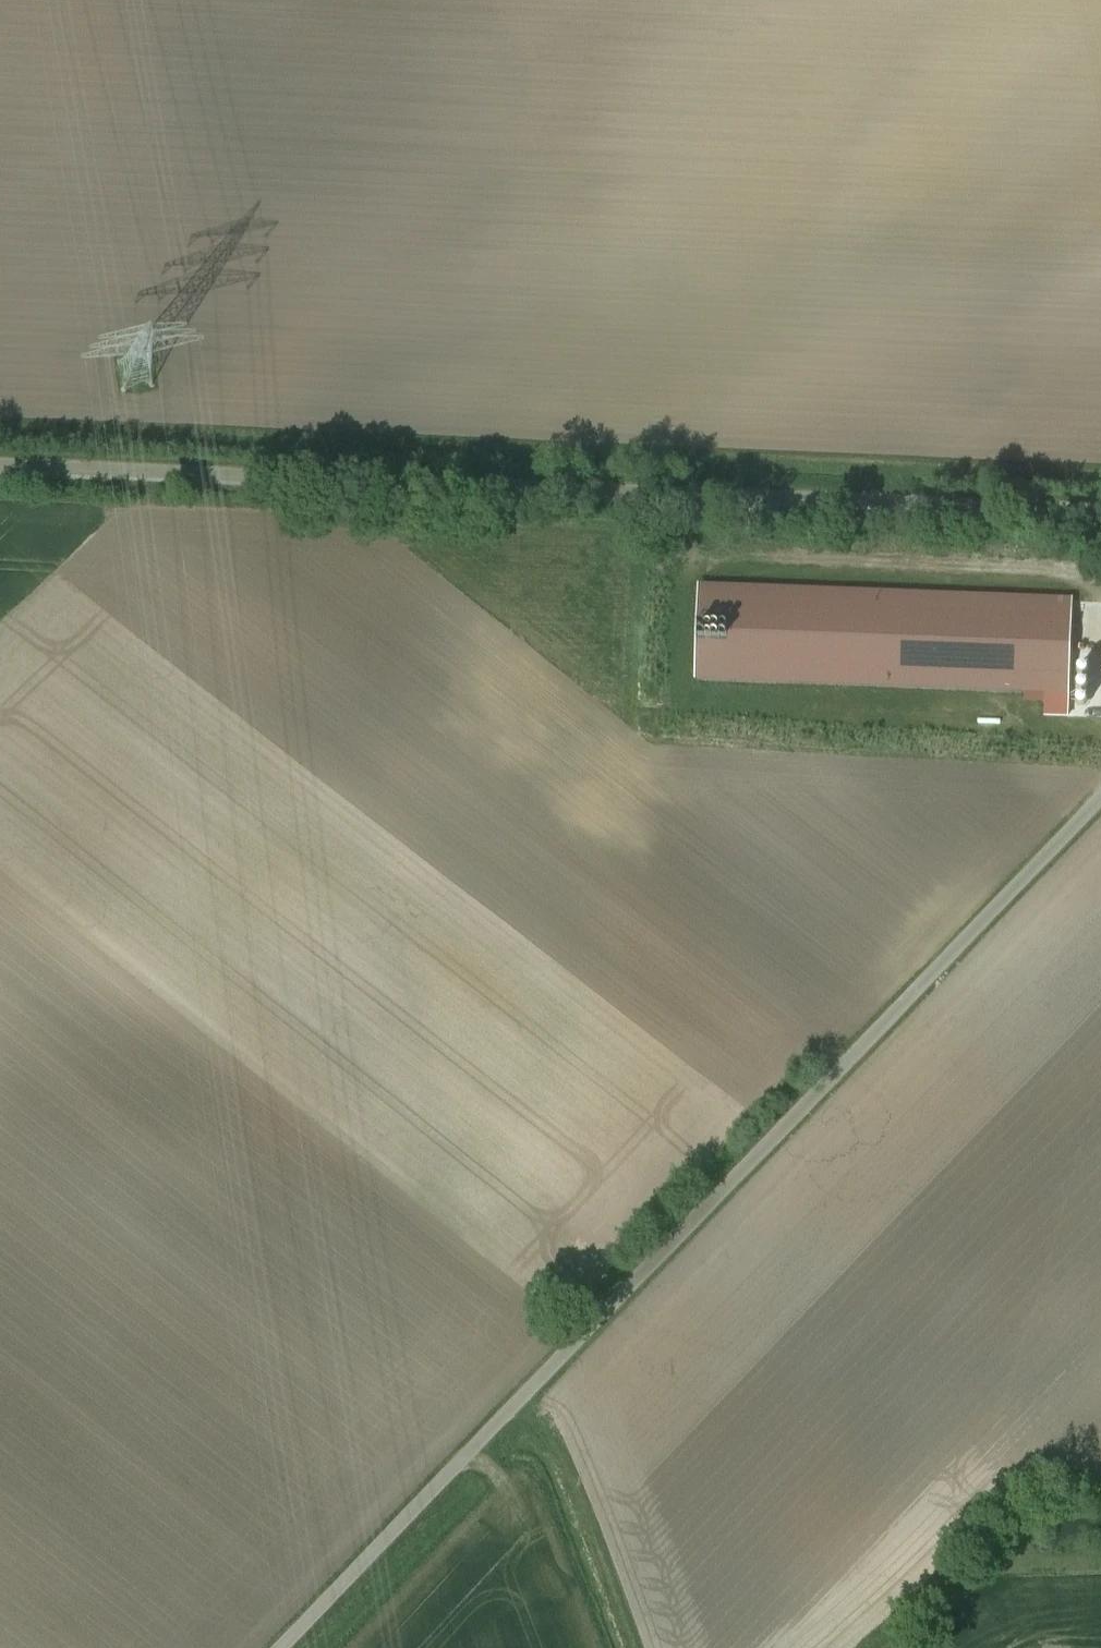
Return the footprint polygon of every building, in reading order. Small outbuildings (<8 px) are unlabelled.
[(1072,600),(698,586),(695,680),(1069,693),(1072,600)]
